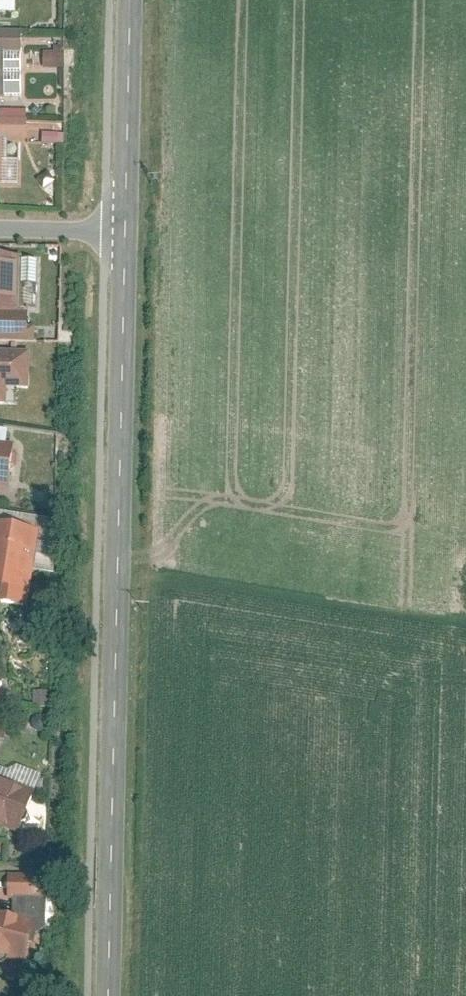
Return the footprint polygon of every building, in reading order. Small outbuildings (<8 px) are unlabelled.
[(19,309),(21,254),(0,253),(0,308),(19,309)] [(0,324),(0,338),(0,339),(40,339),(40,324),(0,324)] [(8,386),(29,387),(30,349),(0,348),(0,402),(8,403),(8,386)] [(10,494),(16,449),(0,448),(0,493),(10,494)] [(0,527),(0,610),(31,615),(42,533),(0,527)] [(35,691),(34,706),(50,707),(51,691),(35,691)] [(20,833),(38,790),(0,775),(0,824),(20,833)] [(9,875),(9,896),(46,897),(47,875),(9,875)] [(27,964),(38,921),(0,911),(0,957),(27,964)]
